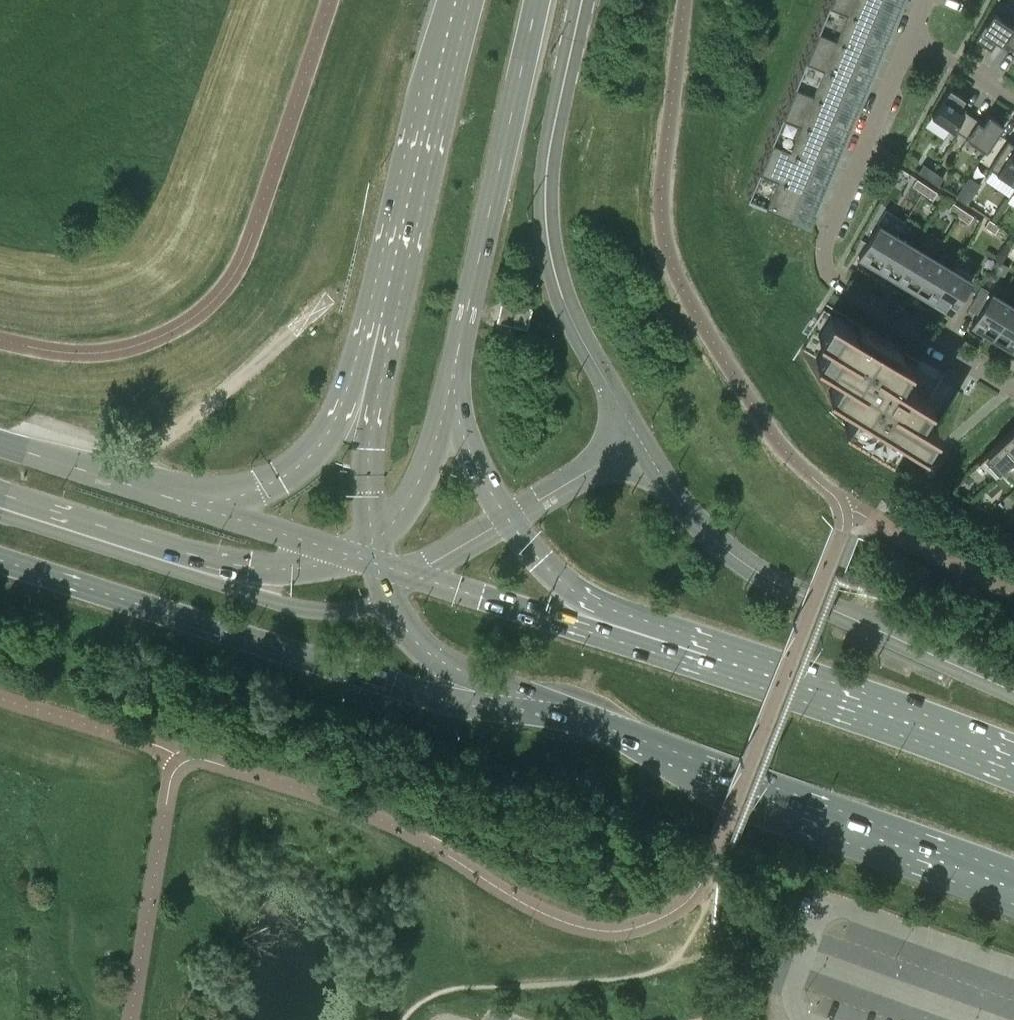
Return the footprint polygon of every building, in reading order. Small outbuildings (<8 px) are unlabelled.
[(897,0),(825,0),(746,189),(791,208),(807,215),(897,0)] [(975,37),(990,47),(996,38),(1008,46),(1013,37),(1013,11),(999,1),(993,11),(975,37)] [(932,114),(959,132),(970,115),(958,107),(964,98),(949,88),(932,114)] [(970,115),(959,132),(986,150),(1004,124),(988,114),(982,123),(970,115)] [(1013,184),(1013,144),(1008,140),(989,167),(1013,184)] [(924,163),(918,171),(938,185),(944,176),(924,163)] [(967,204),(981,184),(969,176),(956,196),(967,204)] [(922,191),(927,184),(917,178),(912,185),(922,191)] [(932,198),(937,191),(927,184),(922,191),(932,198)] [(948,208),(958,215),(963,208),(953,202),(948,208)] [(968,222),(973,215),(963,208),(958,215),(968,222)] [(877,224),(858,255),(878,266),(896,236),(905,220),(886,209),(877,224)] [(995,232),(999,225),(989,218),(984,225),(995,232)] [(896,236),(878,266),(896,277),(914,247),(896,236)] [(914,247),(896,277),(915,288),(933,258),(914,247)] [(933,258),(915,288),(933,300),(951,269),(933,258)] [(997,259),(988,274),(995,279),(1004,264),(997,259)] [(951,269),(933,300),(953,311),(971,281),(970,280),(974,274),(956,264),(953,270),(951,269)] [(976,276),(971,285),(977,289),(983,280),(976,276)] [(971,322),(993,335),(1011,305),(980,286),(976,292),(986,298),(971,322)] [(527,329),(532,307),(502,300),(500,306),(497,322),(527,329)] [(993,335),(1013,348),(1013,307),(1011,305),(993,335)] [(827,339),(816,357),(828,365),(840,372),(829,391),(856,407),(844,425),(857,433),(891,453),(902,435),(925,448),(937,428),(935,426),(921,418),(932,399),(929,398),(928,397),(900,380),(912,362),(898,354),(901,348),(860,322),(856,328),(848,323),(830,313),(818,334),(827,339)] [(978,461),(979,462),(988,453),(1002,469),(1013,457),(1013,427),(978,461)] [(1002,469),(998,473),(999,474),(1008,466),(1013,472),(1013,457),(1002,469)]
